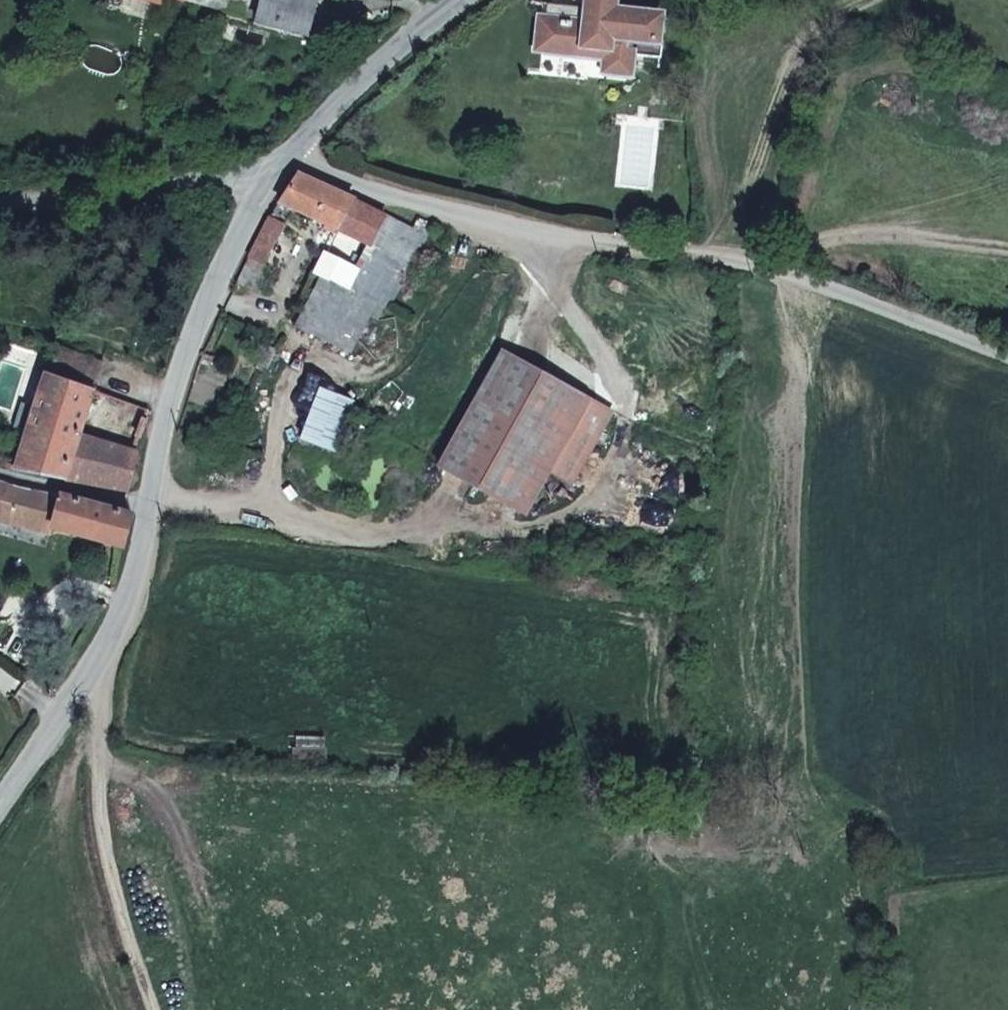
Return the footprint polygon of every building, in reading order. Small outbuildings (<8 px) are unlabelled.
[(183,8),(182,0),(148,0),(183,8)] [(585,14),(549,14),(546,50),(617,47),(619,70),(651,71),(650,48),(678,50),(683,14),(635,5),(635,0),(587,0),(585,14)] [(431,229),(326,179),(291,215),(350,233),(330,279),(397,318),(431,229)] [(119,369),(67,350),(36,463),(145,497),(156,451),(107,438),(119,369)] [(621,414),(511,360),(452,471),(551,517),(566,484),(589,494),(621,414)] [(3,482),(0,493),(0,525),(138,548),(149,513),(3,482)]
